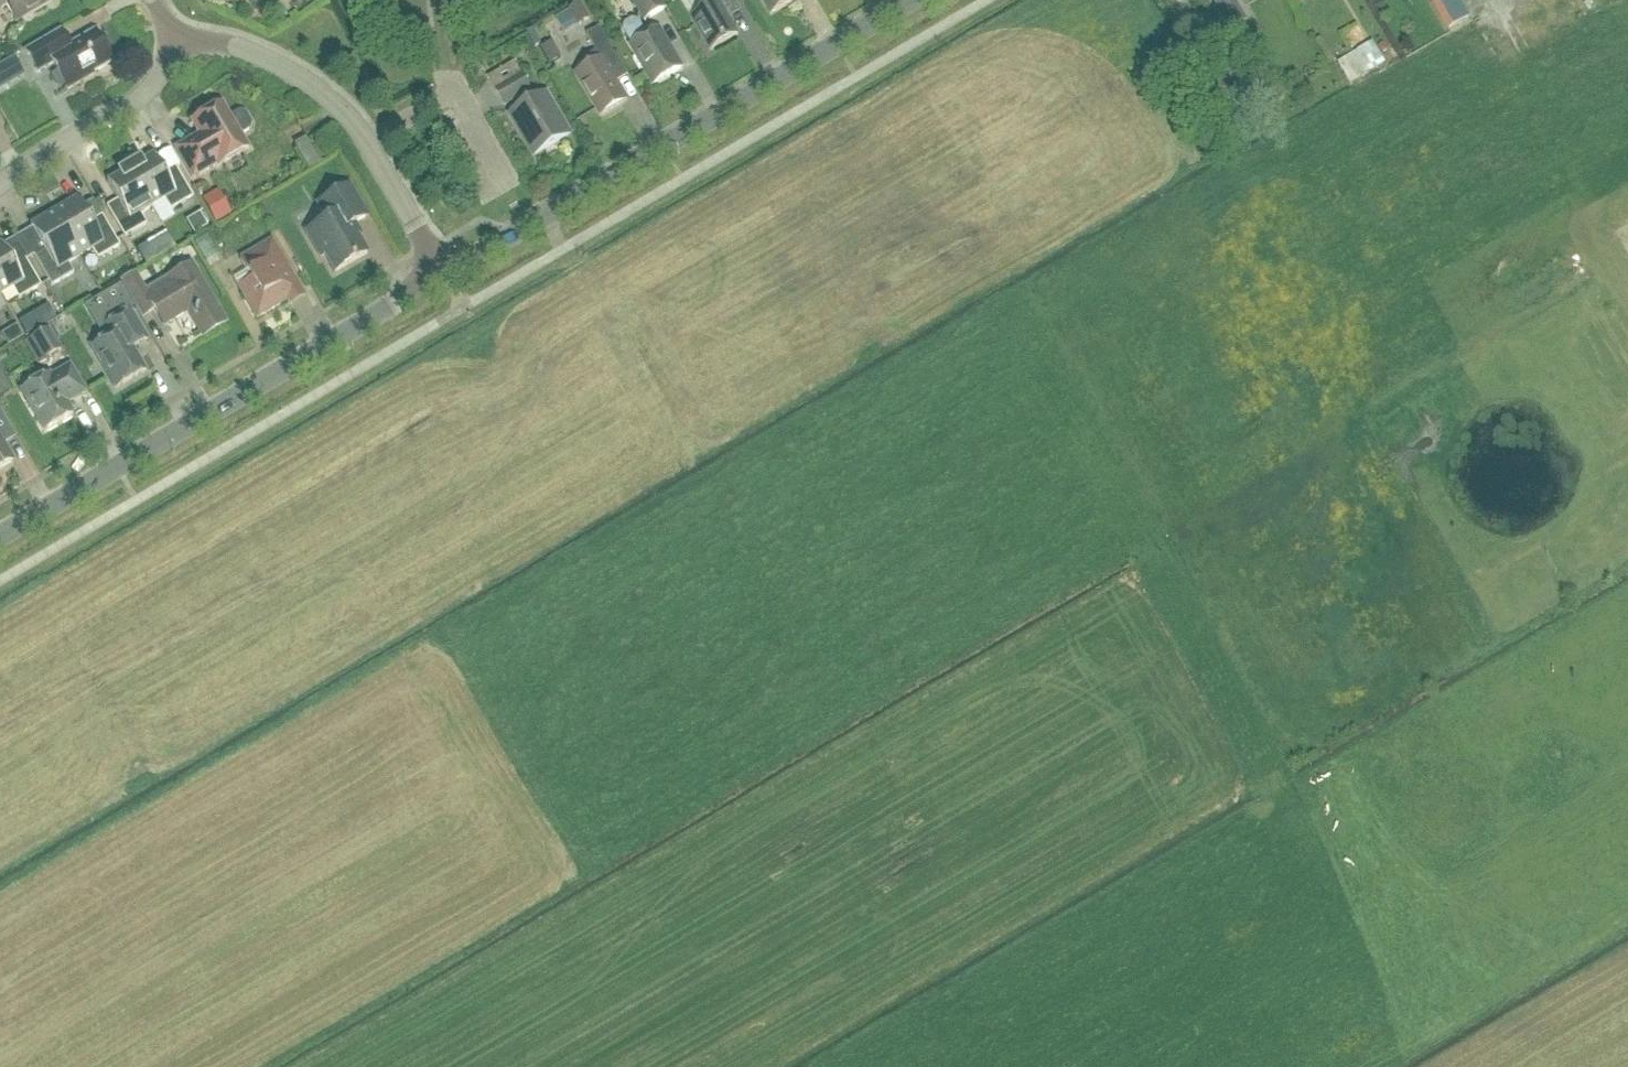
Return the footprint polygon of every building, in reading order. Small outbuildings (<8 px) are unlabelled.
[(51,3),(50,0),(0,0),(0,10),(5,7),(15,24),(51,3)] [(664,10),(658,0),(633,0),(645,21),(664,10)] [(738,35),(725,12),(737,5),(734,0),(717,0),(719,4),(691,20),(710,52),(738,35)] [(797,0),(760,0),(770,16),(797,0)] [(1230,32),(1247,22),(1234,0),(1211,0),(1230,32)] [(1447,32),(1470,18),(1459,0),(1429,0),(1447,32)] [(579,5),(555,21),(565,36),(589,21),(579,5)] [(525,33),(535,48),(542,44),(532,29),(525,33)] [(600,117),(627,101),(610,73),(621,66),(599,29),(587,37),(596,53),(588,57),(593,65),(576,75),(600,117)] [(654,85),(681,69),(659,31),(632,47),(654,85)] [(92,74),(111,63),(93,33),(68,47),(60,32),(25,53),(37,74),(52,65),(67,91),(93,76),(92,74)] [(1357,52),(1338,64),(1350,84),(1369,73),(1357,52)] [(8,86),(0,72),(0,91),(8,86)] [(505,105),(529,91),(521,77),(497,92),(505,105)] [(535,155),(569,135),(545,96),(512,116),(535,155)] [(217,168),(248,150),(221,105),(190,123),(198,136),(174,150),(192,180),(216,166),(217,168)] [(129,169),(152,208),(164,201),(170,212),(192,198),(174,168),(163,175),(152,156),(129,169)] [(152,208),(129,169),(106,183),(117,201),(106,208),(124,238),(146,225),(140,215),(152,208)] [(350,227),(367,217),(349,186),(316,205),(325,221),(305,233),(320,259),(324,257),(334,274),(366,255),(350,227)] [(201,200),(215,225),(231,216),(217,192),(201,200)] [(53,214),(78,257),(90,250),(97,260),(119,247),(101,217),(90,223),(76,200),(53,214)] [(78,257),(53,214),(30,227),(44,250),(33,257),(51,287),(73,274),(67,264),(78,257)] [(199,214),(186,222),(193,236),(207,228),(199,214)] [(256,320),(301,293),(271,241),(239,260),(251,280),(237,288),(256,320)] [(12,290),(18,300),(40,287),(22,257),(11,263),(0,245),(0,297),(12,290)] [(142,257),(133,262),(138,270),(147,265),(142,257)] [(203,332),(225,320),(225,318),(223,319),(190,264),(144,291),(134,274),(119,283),(141,320),(155,312),(163,327),(191,311),(203,332)] [(47,325),(62,316),(54,303),(39,312),(47,325)] [(132,349),(147,340),(130,312),(102,328),(108,338),(90,349),(115,390),(145,372),(132,349)] [(48,331),(29,342),(41,363),(60,352),(48,331)] [(85,393),(69,367),(50,378),(49,375),(20,392),(43,432),(72,415),(66,405),(85,393)] [(9,432),(0,415),(0,437),(9,432)] [(12,463),(0,443),(0,470),(12,463)]
